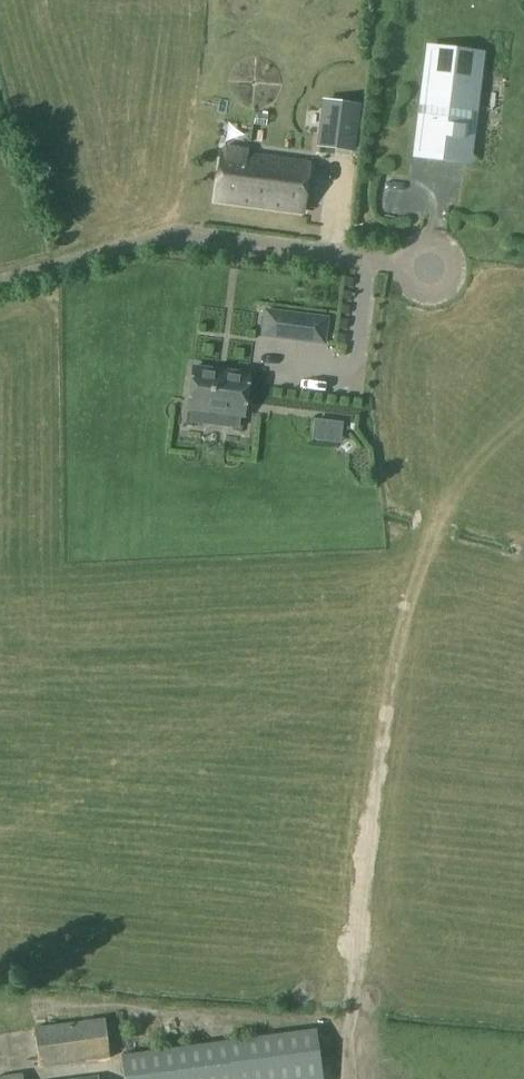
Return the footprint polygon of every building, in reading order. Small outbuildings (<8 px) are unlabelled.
[(473,164),(486,51),(427,44),(413,157),(473,164)] [(353,150),(359,104),(324,99),(318,145),(353,150)] [(223,151),(216,200),(303,212),(309,162),(238,153),(236,148),(225,147),(223,151)] [(265,311),(261,338),(325,346),(328,319),(265,311)] [(250,366),(197,358),(189,414),(243,422),(245,395),(250,366)] [(342,421),(315,417),(313,438),(340,441),(342,421)] [(151,1051),(121,1055),(125,1078),(278,1078),(321,1073),(314,1029),(165,1050),(160,1016),(147,1017),(151,1051)] [(39,1067),(67,1063),(110,1058),(105,1018),(34,1028),(39,1067)] [(0,1041),(0,1063),(32,1064),(32,1042),(0,1041)]
